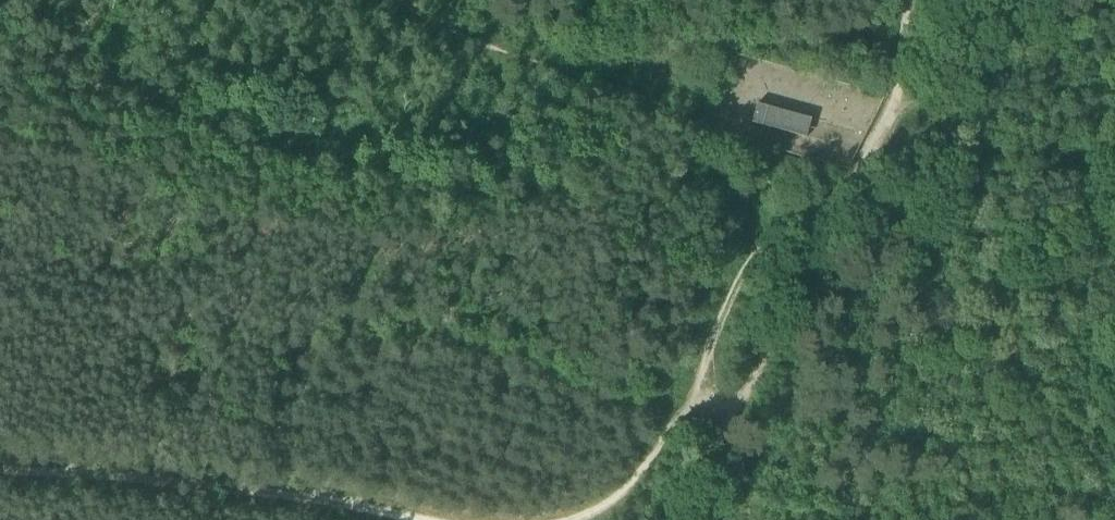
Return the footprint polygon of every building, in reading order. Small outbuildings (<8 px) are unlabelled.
[(757,103),(752,122),(807,137),(812,119),(757,103)]
